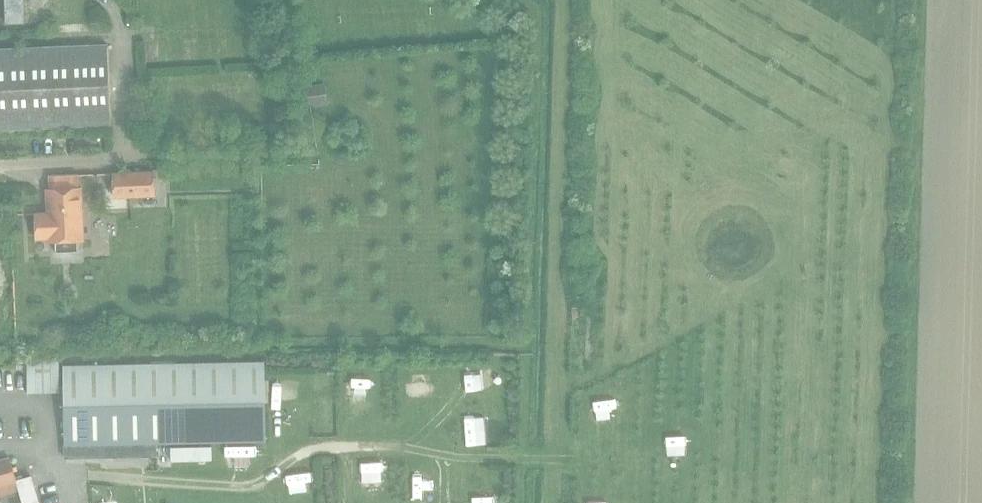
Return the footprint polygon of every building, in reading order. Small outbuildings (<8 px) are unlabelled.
[(110,124),(107,44),(0,48),(0,129),(110,124)] [(323,81),(302,83),(304,103),(325,101),(323,81)] [(153,194),(152,170),(112,172),(114,196),(153,194)] [(77,174),(67,174),(45,175),(47,212),(35,212),(36,238),(48,237),(48,240),(55,240),(55,251),(77,250),(76,239),(83,239),(81,187),(78,187),(77,174)] [(64,445),(265,441),(264,361),(62,365),(64,445)] [(8,458),(0,460),(0,485),(15,481),(8,458)]
